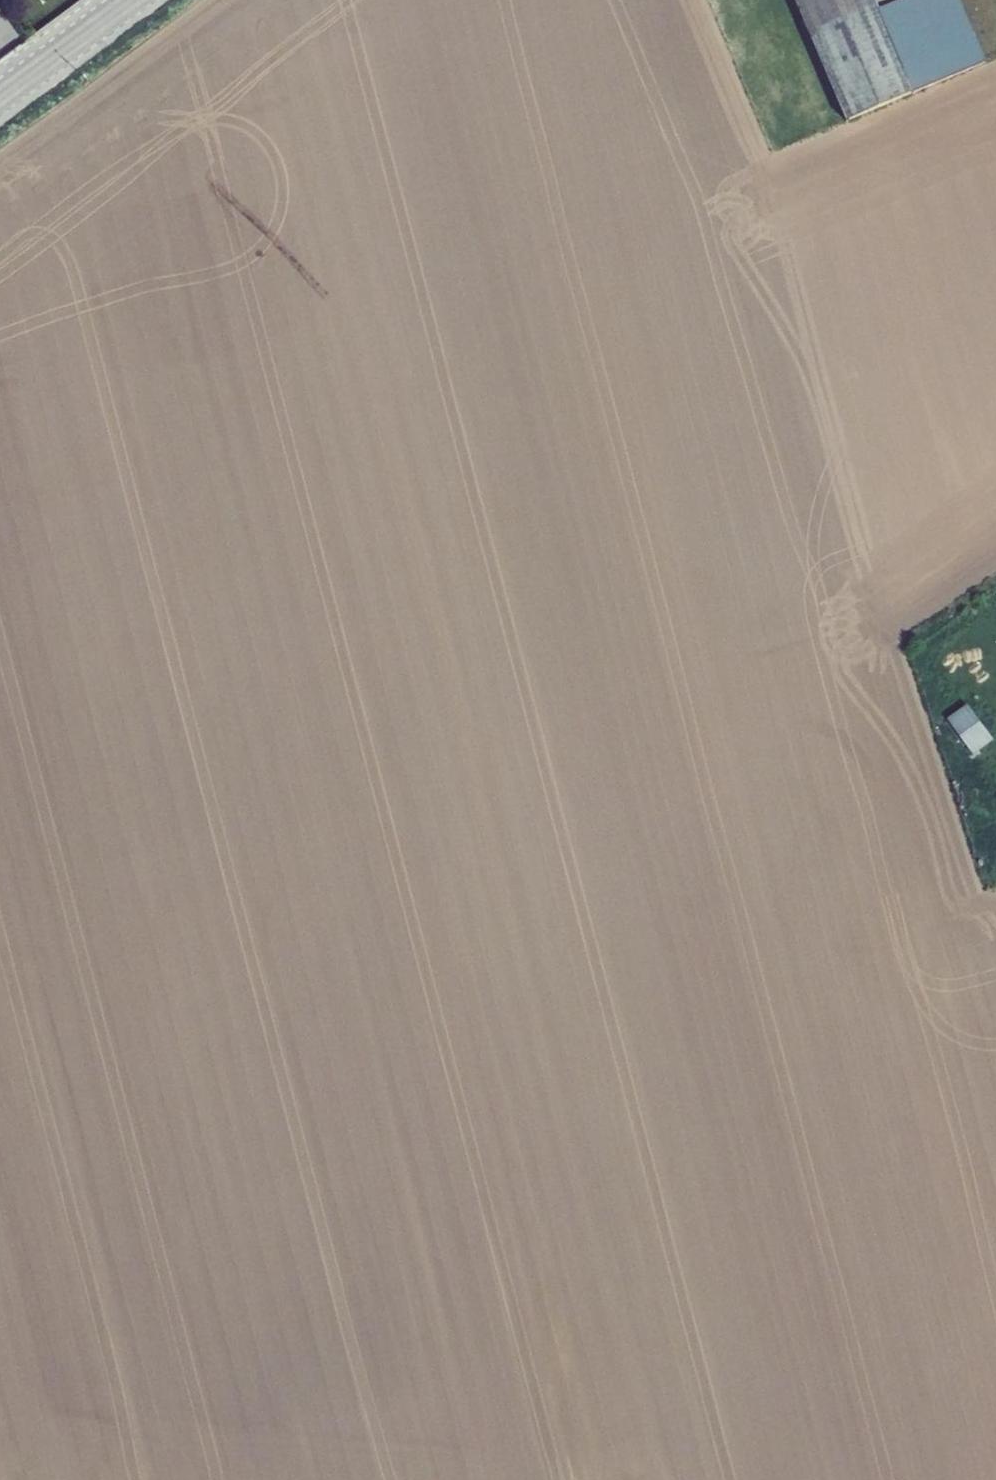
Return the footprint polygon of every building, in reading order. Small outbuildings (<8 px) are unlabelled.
[(735,69),(812,37),(899,0),(705,0),(735,69)] [(812,37),(830,81),(847,120),(986,61),(960,0),(899,0),(812,37)] [(812,37),(735,69),(753,113),(830,81),(812,37)] [(945,716),(975,756),(995,741),(995,739),(967,700),(945,716)] [(993,844),(983,845),(983,860),(993,859),(993,844)]
